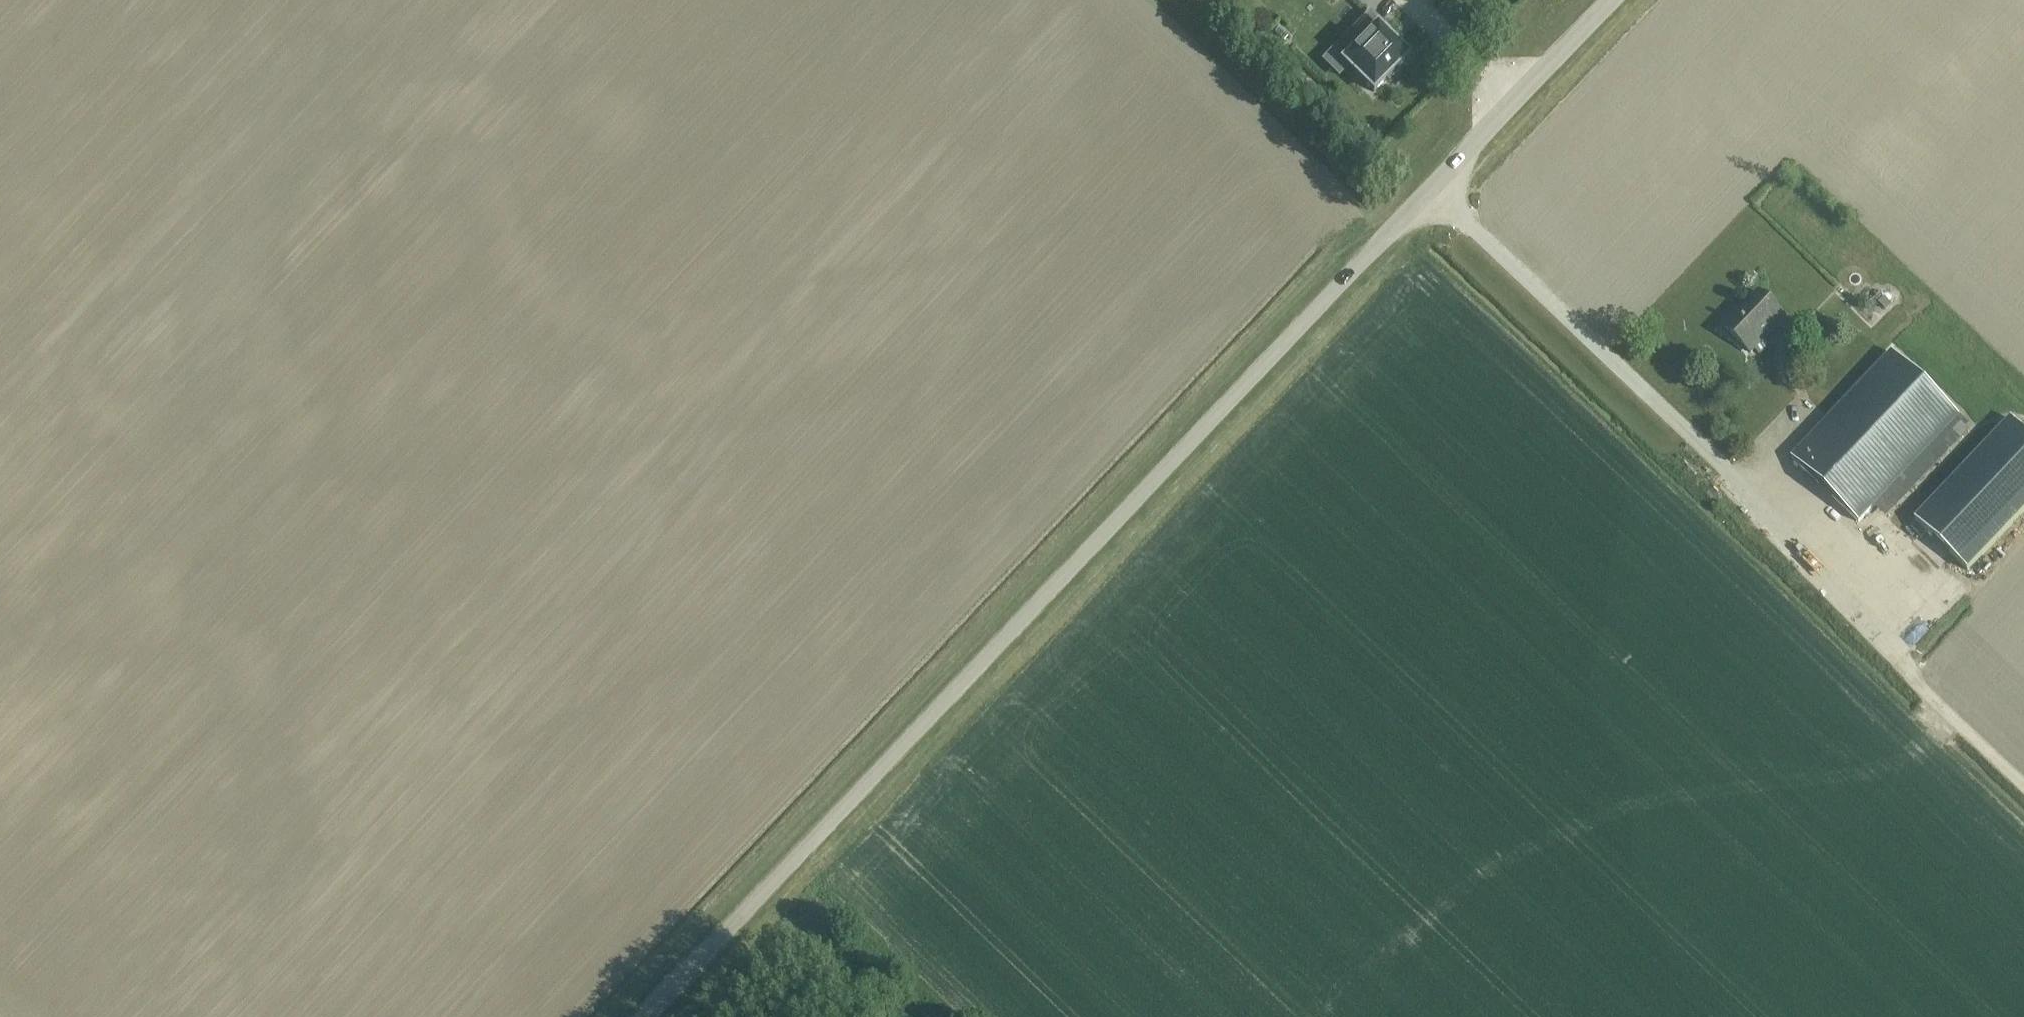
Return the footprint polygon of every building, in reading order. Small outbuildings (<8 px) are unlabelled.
[(1349,68),(1374,92),(1375,91),(1386,80),(1387,79),(1388,79),(1389,78),(1388,77),(1393,71),(1394,72),(1396,71),(1395,70),(1396,70),(1408,57),(1395,44),(1391,40),(1384,33),(1386,30),(1370,14),(1368,17),(1349,35),(1348,36),(1359,46),(1343,62),(1347,66),(1349,68)] [(1759,293),(1725,328),(1751,353),(1755,349),(1761,354),(1770,344),(1764,339),(1785,318),(1759,293)] [(1893,353),(1792,458),(1859,522),(1959,417),(1893,353)] [(1967,571),(2023,511),(2023,431),(2012,419),(1915,521),(1967,571)]
